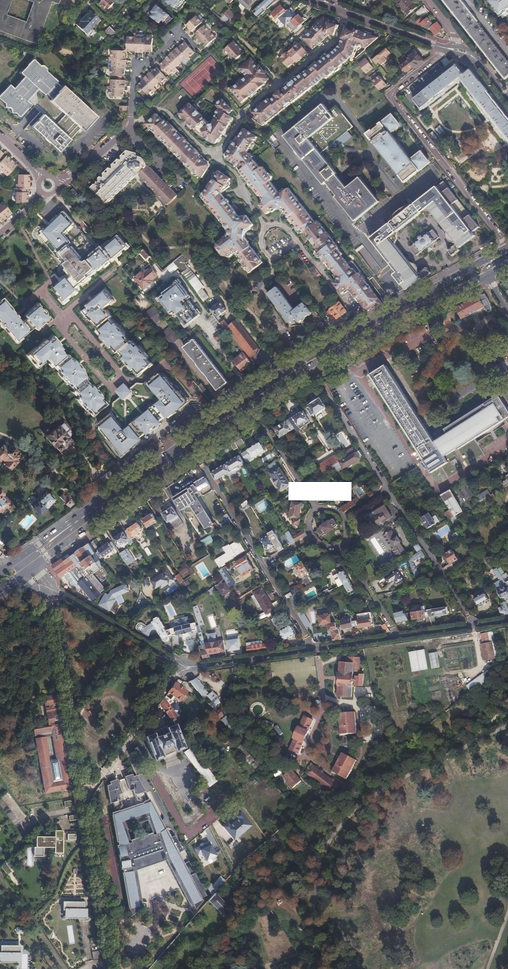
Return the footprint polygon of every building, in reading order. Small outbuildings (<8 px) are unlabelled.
[(36,44),(52,1),(58,3),(59,0),(0,0),(0,30),(36,44)] [(105,9),(107,8),(108,9),(115,3),(113,1),(114,0),(104,0),(100,4),(105,9)] [(257,0),(241,0),(239,2),(241,4),(238,7),(243,12),(246,8),(247,10),(257,0)] [(275,2),(273,0),(271,0),(270,0),(264,0),(256,8),(258,11),(257,12),(256,13),(259,17),(265,12),(262,9),(265,7),(265,6),(267,4),(270,7),(275,2)] [(408,14),(416,7),(410,0),(397,0),(396,0),(408,14)] [(507,76),(507,62),(460,0),(444,0),(505,78),(507,76)] [(488,2),(501,19),(507,14),(507,0),(491,0),(488,2)] [(268,16),(274,22),(277,20),(278,18),(286,11),(281,5),(268,16)] [(153,14),(151,17),(159,23),(161,20),(164,22),(169,15),(157,6),(151,12),(153,14)] [(223,14),(230,20),(235,15),(232,12),(228,9),(223,14)] [(278,18),(285,27),(287,25),(296,17),(289,9),(286,11),(278,18)] [(100,21),(90,11),(83,18),(76,26),(86,36),(90,31),(89,31),(95,24),(96,25),(100,21)] [(287,25),(295,34),(300,29),(303,26),(301,25),(305,22),(299,14),(296,17),(287,25)] [(193,31),(197,27),(204,21),(203,20),(202,20),(201,21),(196,17),(186,26),(191,31),(192,32),(193,31)] [(312,49),(316,46),(318,45),(326,38),(330,34),(334,36),(337,28),(335,27),(335,26),(335,25),(333,24),(334,21),(324,17),(311,29),(311,30),(302,38),(312,49)] [(443,29),(437,22),(433,25),(427,18),(424,20),(422,17),(416,22),(418,25),(420,24),(422,26),(428,30),(429,29),(435,36),(443,29)] [(111,37),(115,32),(110,26),(106,31),(104,34),(109,39),(111,36),(111,37)] [(200,42),(212,31),(211,29),(209,31),(205,26),(200,30),(196,33),(194,35),(200,42)] [(269,99),(263,104),(258,107),(253,112),(255,115),(253,118),(264,125),(286,107),(285,105),(286,105),(290,101),(291,100),(292,102),(299,96),(320,79),(322,81),(348,59),(353,55),(357,45),(365,49),(378,38),(366,33),(365,32),(360,31),(360,30),(351,27),(350,30),(348,30),(347,32),(345,31),(344,31),(344,32),(342,39),(340,45),(335,50),(331,53),(328,56),(326,54),(321,58),(322,59),(311,68),(304,74),(303,73),(298,78),(292,82),(289,85),(282,90),(281,89),(275,94),(276,95),(270,100),(269,99)] [(213,32),(212,31),(200,42),(205,47),(216,38),(211,33),(213,32)] [(127,51),(128,51),(135,52),(136,35),(135,35),(134,38),(128,37),(127,48),(127,50),(127,51)] [(136,35),(135,52),(135,53),(143,53),(144,53),(144,52),(144,40),(138,39),(138,35),(136,35)] [(144,52),(152,53),(153,43),(153,39),(146,38),(147,36),(144,36),(144,40),(144,52)] [(238,43),(239,42),(236,39),(226,48),(236,59),(246,50),(244,48),(243,49),(240,46),(238,43)] [(179,49),(190,60),(190,59),(189,57),(194,52),(185,43),(179,49)] [(305,54),(307,52),(300,43),(288,53),(287,52),(280,58),(288,68),(296,61),(296,62),(299,60),(300,61),(306,55),(305,54)] [(172,53),(181,63),(186,59),(188,62),(190,60),(179,49),(178,48),(172,53)] [(387,48),(372,60),(376,65),(379,62),(381,65),(387,61),(383,57),(390,52),(387,48)] [(109,59),(125,60),(125,53),(125,52),(122,52),(112,51),(111,58),(109,58),(109,59)] [(414,69),(424,61),(416,52),(407,59),(413,67),(414,69)] [(167,60),(177,72),(178,70),(176,68),(181,63),(172,53),(166,59),(167,60)] [(253,55),(241,66),(248,74),(233,87),(244,101),(262,86),(267,82),(266,81),(271,76),(267,71),(268,70),(262,63),(261,64),(253,55)] [(365,58),(358,64),(366,73),(373,67),(365,58)] [(23,75),(37,62),(33,59),(21,73),(23,75)] [(112,68),(124,69),(126,69),(126,60),(125,60),(109,59),(109,60),(112,61),(112,68)] [(413,67),(407,59),(406,60),(407,61),(402,65),(401,66),(406,72),(407,71),(408,72),(410,71),(409,69),(413,67)] [(161,67),(164,70),(169,75),(174,71),(175,73),(177,72),(167,60),(160,66),(161,67)] [(0,98),(0,99),(5,104),(5,108),(11,114),(16,114),(19,117),(31,104),(27,101),(38,89),(45,95),(46,94),(52,99),(50,101),(62,112),(51,123),(43,115),(39,119),(37,118),(35,118),(34,120),(35,121),(36,122),(32,126),(58,151),(62,146),(63,147),(65,145),(64,144),(72,135),(74,135),(76,133),(76,131),(79,128),(82,131),(96,117),(64,87),(62,88),(56,83),(58,82),(47,71),(46,68),(43,65),(40,65),(37,62),(23,75),(25,77),(14,88),(12,86),(0,98)] [(461,77),(478,99),(477,100),(507,139),(507,118),(487,91),(488,91),(471,70),(465,74),(464,73),(463,75),(456,66),(414,99),(421,109),(461,77)] [(117,76),(122,77),(124,77),(124,69),(112,68),(108,68),(108,69),(111,70),(110,76),(117,76)] [(151,74),(159,83),(162,86),(163,84),(161,82),(166,78),(161,73),(159,70),(157,68),(151,74)] [(145,80),(156,91),(157,90),(154,88),(159,83),(151,74),(150,73),(144,79),(145,80)] [(372,81),(380,90),(385,86),(387,84),(380,75),(377,77),(372,81)] [(107,88),(123,89),(125,89),(125,81),(122,81),(117,80),(112,80),(111,87),(107,87),(107,88)] [(154,93),(156,91),(145,80),(139,86),(147,95),(152,91),(154,93)] [(12,86),(10,84),(0,95),(0,98),(12,86)] [(123,95),(123,89),(107,88),(107,90),(110,90),(109,97),(123,98),(123,95)] [(218,116),(216,119),(212,125),(212,127),(209,127),(208,126),(198,117),(199,116),(196,113),(195,114),(187,107),(177,118),(183,123),(182,125),(187,129),(188,128),(198,137),(204,142),(208,144),(209,144),(212,146),(216,145),(218,141),(219,141),(224,135),(226,131),(235,117),(236,115),(232,113),(233,111),(235,108),(224,97),(217,103),(220,106),(221,106),(222,107),(220,108),(218,112),(219,112),(217,115),(218,116)] [(335,197),(355,222),(379,202),(359,178),(347,188),(335,174),(336,173),(321,154),(329,147),(337,140),(341,145),(353,136),(348,131),(354,127),(336,105),(330,111),(323,103),(283,136),(323,184),(326,182),(332,189),(337,196),(335,197)] [(401,125),(398,122),(393,115),(383,122),(388,128),(387,129),(382,123),(368,134),(374,142),(380,149),(392,164),(405,182),(430,163),(422,153),(412,160),(414,162),(413,163),(406,153),(394,139),(388,131),(389,131),(391,133),(401,125)] [(153,117),(143,128),(146,131),(147,130),(152,134),(150,135),(160,144),(161,142),(165,146),(164,147),(169,151),(170,150),(180,159),(179,160),(185,165),(186,164),(191,168),(189,169),(192,172),(203,178),(211,165),(201,159),(202,157),(194,150),(193,151),(188,146),(188,145),(182,139),(181,140),(176,136),(177,135),(170,128),(169,130),(161,123),(160,124),(153,117)] [(361,302),(368,311),(383,303),(359,273),(361,272),(353,261),(348,264),(338,250),(340,249),(326,231),(318,222),(316,223),(302,204),(300,205),(298,203),(300,202),(290,189),(284,194),(280,193),(271,182),(273,180),(264,168),(262,169),(250,154),(249,153),(259,137),(246,130),(240,138),(239,138),(236,143),(232,148),(229,154),(228,156),(229,160),(231,160),(230,161),(237,165),(239,166),(243,171),(242,172),(244,175),(246,175),(247,176),(247,178),(249,182),(251,183),(253,183),(254,185),(254,187),(260,195),(262,193),(266,198),(265,203),(261,207),(268,216),(272,213),(271,212),(275,209),(285,210),(288,214),(290,218),(292,217),(293,219),(292,220),(300,231),(302,230),(309,240),(311,239),(313,242),(313,243),(312,243),(317,250),(316,251),(325,264),(327,263),(339,278),(338,280),(336,281),(334,283),(343,294),(345,292),(349,290),(350,288),(355,294),(354,294),(361,303),(361,302)] [(333,152),(341,145),(337,140),(329,147),(333,152)] [(95,184),(91,188),(106,203),(107,202),(110,202),(112,200),(111,197),(115,195),(117,195),(120,192),(120,190),(122,187),(125,187),(127,185),(127,182),(130,180),(132,180),(135,178),(135,175),(137,173),(140,173),(142,175),(142,178),(144,180),(147,180),(149,182),(149,185),(152,188),(154,187),(157,190),(156,193),(159,195),(162,195),(165,198),(164,200),(166,203),(169,202),(171,204),(179,196),(148,164),(146,159),(145,159),(145,158),(144,158),(143,157),(142,157),(141,157),(141,156),(140,156),(139,156),(138,156),(137,156),(136,156),(137,153),(128,150),(118,161),(118,163),(117,165),(114,164),(113,165),(113,167),(113,169),(110,168),(108,170),(109,171),(108,173),(105,172),(104,174),(104,175),(104,177),(101,177),(99,178),(100,180),(99,182),(97,182),(97,184),(95,184)] [(11,160),(11,161),(5,156),(0,162),(0,170),(6,176),(16,165),(12,161),(11,160)] [(222,218),(225,222),(224,223),(231,231),(230,234),(230,236),(225,240),(225,239),(219,244),(218,248),(225,257),(229,257),(234,253),(238,253),(242,259),(240,261),(248,271),(253,272),(261,266),(262,261),(249,244),(245,239),(246,235),(246,232),(247,232),(250,228),(251,229),(255,226),(248,216),(243,220),(238,219),(235,215),(237,213),(237,212),(225,198),(223,200),(222,199),(220,196),(222,194),(228,190),(231,188),(229,185),(232,180),(232,179),(229,177),(226,175),(220,171),(206,194),(206,196),(207,197),(205,199),(209,204),(211,203),(214,207),(212,208),(221,219),(222,218)] [(16,184),(16,188),(28,188),(29,188),(29,185),(28,185),(29,180),(29,177),(29,175),(26,174),(18,174),(17,184),(16,184)] [(371,238),(372,239),(398,272),(394,275),(407,290),(411,287),(422,278),(421,276),(422,275),(424,279),(432,273),(427,267),(420,273),(419,274),(396,244),(396,242),(397,232),(423,211),(429,213),(431,213),(433,213),(442,225),(457,243),(455,245),(449,250),(454,256),(460,251),(461,250),(458,247),(460,246),(461,247),(476,235),(473,231),(480,225),(465,207),(455,194),(445,181),(444,180),(419,200),(412,205),(409,205),(405,206),(402,208),(398,211),(396,213),(395,215),(393,218),(393,220),(372,237),(371,238)] [(15,188),(14,188),(14,192),(16,192),(16,202),(23,202),(27,202),(27,197),(27,192),(28,192),(28,188),(16,188),(15,188)] [(6,216),(6,217),(7,216),(12,213),(2,202),(0,204),(0,221),(6,216)] [(150,208),(158,216),(161,213),(154,205),(150,208)] [(49,227),(40,236),(70,273),(74,276),(69,280),(68,279),(61,285),(55,290),(65,302),(78,291),(77,289),(92,277),(91,275),(97,270),(97,271),(103,266),(104,267),(113,259),(128,247),(118,235),(110,242),(110,241),(98,250),(68,215),(65,211),(49,227)] [(419,240),(414,245),(410,248),(416,256),(420,253),(421,253),(435,242),(439,239),(432,231),(429,234),(428,233),(423,237),(422,237),(421,236),(419,238),(419,240)] [(361,246),(356,251),(368,263),(372,258),(361,246)] [(145,249),(142,252),(148,259),(151,256),(145,249)] [(174,261),(168,267),(173,273),(179,268),(174,261)] [(145,270),(137,278),(145,289),(154,281),(153,280),(158,275),(152,267),(147,272),(145,270)] [(251,362),(254,366),(255,361),(260,350),(237,320),(229,326),(225,320),(223,321),(219,316),(227,310),(221,302),(214,307),(210,302),(212,300),(209,297),(210,297),(188,268),(183,272),(214,314),(221,323),(223,325),(226,329),(243,352),(245,354),(251,362)] [(166,295),(160,300),(171,313),(175,310),(177,313),(177,314),(187,326),(201,314),(190,301),(190,302),(187,298),(190,295),(179,281),(165,294),(166,295)] [(277,287),(268,294),(290,323),(296,318),(299,322),(312,313),(304,303),(295,310),(277,287)] [(140,375),(153,365),(148,359),(149,358),(138,346),(138,347),(132,341),(131,342),(126,337),(127,336),(116,323),(115,324),(111,319),(112,317),(107,311),(106,311),(104,309),(106,308),(114,301),(106,291),(88,306),(89,308),(84,312),(93,322),(94,320),(100,327),(98,329),(103,335),(102,336),(107,342),(112,348),(113,347),(118,353),(120,351),(125,357),(124,358),(129,364),(134,370),(135,369),(140,375)] [(486,310),(487,310),(487,311),(488,311),(489,311),(490,311),(491,311),(491,310),(491,309),(491,308),(492,307),(485,293),(479,296),(479,295),(456,307),(462,318),(484,307),(486,310)] [(24,316),(26,318),(21,322),(2,299),(0,301),(0,320),(17,341),(26,333),(25,332),(32,326),(35,329),(40,326),(49,318),(38,305),(24,316)] [(327,313),(333,321),(338,318),(348,312),(341,302),(327,313)] [(145,314),(155,325),(164,319),(154,307),(145,314)] [(230,313),(224,318),(230,325),(236,320),(230,313)] [(318,316),(327,327),(331,325),(321,313),(318,316)] [(162,334),(172,345),(180,338),(170,327),(162,334)] [(89,409),(93,415),(106,404),(101,398),(102,397),(92,385),(91,386),(86,380),(88,378),(83,373),(84,372),(74,360),(73,361),(68,354),(66,356),(61,350),(62,349),(53,338),(48,342),(47,340),(29,355),(38,365),(46,358),(52,365),(54,364),(60,371),(59,372),(69,384),(70,383),(75,389),(73,390),(78,397),(77,397),(88,409),(89,409)] [(184,348),(218,391),(228,383),(195,340),(184,348)] [(242,370),(251,362),(245,354),(243,352),(234,360),(242,370)] [(448,478),(485,455),(474,439),(507,418),(507,410),(498,394),(445,428),(448,433),(435,441),(386,364),(369,374),(432,472),(441,467),(448,478)] [(122,457),(124,455),(103,430),(106,427),(104,424),(113,416),(126,432),(132,428),(131,426),(139,420),(140,421),(151,412),(150,410),(157,404),(159,405),(164,400),(151,384),(161,376),(164,379),(166,377),(187,402),(189,401),(167,374),(158,373),(146,383),(145,383),(144,384),(138,383),(130,389),(126,384),(124,387),(121,389),(118,391),(117,392),(121,397),(114,403),(113,409),(112,410),(113,411),(100,421),(100,430),(122,457)] [(103,430),(124,455),(127,453),(142,440),(141,438),(148,433),(149,434),(156,429),(162,424),(161,422),(168,416),(169,418),(185,404),(187,402),(166,377),(164,379),(161,376),(151,384),(164,400),(159,405),(157,404),(150,410),(151,412),(140,421),(139,420),(131,426),(132,428),(126,432),(113,416),(104,424),(106,427),(103,430)] [(309,406),(306,408),(311,415),(314,413),(314,414),(326,406),(321,397),(309,405),(309,406)] [(310,422),(303,410),(289,419),(294,426),(297,431),(310,422)] [(294,426),(289,419),(286,421),(275,428),(280,437),(292,430),(291,428),(294,426)] [(47,435),(45,436),(54,446),(55,446),(55,447),(58,451),(65,445),(70,441),(67,437),(70,435),(69,434),(70,433),(67,429),(68,429),(62,422),(57,426),(58,426),(53,431),(53,430),(51,432),(47,435)] [(235,442),(237,446),(244,442),(242,438),(235,442)] [(247,450),(241,454),(245,460),(251,456),(252,458),(266,450),(261,441),(247,449),(247,450)] [(0,448),(0,459),(1,458),(5,462),(4,463),(10,469),(17,461),(16,460),(18,458),(18,456),(19,455),(16,451),(11,446),(7,450),(2,445),(0,448)] [(359,450),(356,445),(344,453),(347,458),(359,450)] [(359,450),(347,458),(340,462),(333,467),(336,472),(344,467),(363,456),(359,450)] [(333,467),(340,462),(335,453),(326,458),(318,464),(324,473),(333,467)] [(239,455),(225,463),(234,477),(235,476),(234,475),(236,474),(236,472),(235,471),(239,468),(238,466),(244,462),(239,455)] [(279,468),(275,461),(267,466),(271,472),(270,473),(270,474),(272,477),(273,477),(278,486),(278,487),(280,490),(281,490),(283,489),(283,488),(290,484),(280,467),(279,468)] [(225,463),(211,472),(219,485),(220,484),(220,482),(222,481),(220,477),(225,474),(227,478),(230,476),(232,481),(233,483),(236,481),(235,479),(234,477),(225,463)] [(206,478),(195,484),(200,492),(204,498),(205,497),(201,491),(210,485),(206,478)] [(499,486),(501,489),(507,485),(507,481),(499,486)] [(381,485),(380,482),(373,487),(376,492),(381,489),(381,485)] [(190,488),(174,497),(182,511),(191,505),(205,529),(215,524),(196,494),(200,492),(195,484),(190,488)] [(476,496),(480,502),(491,495),(487,489),(476,496)] [(463,512),(450,490),(441,495),(450,510),(454,517),(463,512)] [(54,500),(46,492),(37,502),(38,502),(37,503),(36,503),(32,506),(33,507),(32,507),(39,514),(44,509),(45,509),(54,500)] [(499,499),(495,492),(493,494),(500,507),(503,505),(499,498),(499,499)] [(0,493),(0,514),(5,509),(6,510),(11,504),(5,498),(4,498),(2,497),(3,496),(0,493)] [(73,503),(65,495),(63,497),(61,495),(58,497),(68,508),(73,503)] [(247,500),(240,504),(243,508),(247,506),(250,504),(248,501),(247,500)] [(353,500),(339,508),(341,510),(344,512),(356,505),(353,500)] [(302,503),(292,501),(289,518),(295,519),(294,525),(299,526),(300,520),(299,520),(302,503)] [(382,523),(393,517),(385,505),(375,511),(369,514),(373,520),(374,519),(377,524),(381,522),(382,523)] [(169,521),(170,523),(174,520),(179,517),(172,507),(162,513),(168,522),(169,521)] [(454,517),(450,510),(445,513),(447,517),(441,522),(442,524),(450,519),(454,517)] [(422,517),(428,528),(439,521),(436,515),(433,517),(430,512),(422,517)] [(142,520),(148,528),(157,522),(152,514),(142,520)] [(221,525),(222,528),(232,522),(227,514),(222,517),(226,522),(221,525)] [(317,525),(313,528),(319,538),(327,533),(328,533),(336,528),(336,527),(339,525),(340,523),(334,515),(332,515),(330,516),(328,516),(321,521),(320,522),(317,524),(317,525)] [(174,520),(170,523),(174,530),(183,524),(179,517),(174,520)] [(131,538),(132,540),(135,537),(134,536),(143,531),(138,523),(129,529),(128,528),(125,530),(126,531),(131,538)] [(293,536),(296,542),(301,538),(307,535),(306,532),(306,529),(293,536)] [(396,536),(394,534),(392,530),(390,531),(390,530),(386,532),(387,533),(384,535),(386,539),(397,557),(405,552),(400,543),(401,542),(397,535),(396,536)] [(126,541),(131,538),(126,531),(114,539),(119,546),(121,545),(123,547),(128,544),(126,541)] [(288,542),(290,545),(296,542),(293,536),(289,531),(285,533),(288,536),(287,537),(289,542),(288,542)] [(276,546),(279,551),(284,548),(280,542),(281,541),(279,538),(278,539),(275,534),(271,536),(271,534),(269,535),(276,546)] [(210,535),(204,539),(208,545),(214,541),(210,535)] [(267,551),(276,546),(269,535),(261,540),(267,551)] [(95,554),(99,560),(103,557),(104,557),(114,550),(113,550),(116,548),(112,541),(109,543),(99,550),(99,551),(95,554)] [(216,560),(220,567),(225,564),(224,563),(244,551),(238,541),(230,546),(229,544),(224,547),(228,553),(216,560)] [(418,552),(422,550),(418,543),(413,546),(418,552)] [(71,556),(102,596),(108,591),(102,583),(111,576),(106,569),(102,564),(99,560),(95,554),(87,544),(71,556)] [(442,568),(445,572),(459,563),(462,561),(459,557),(457,558),(452,549),(444,553),(444,554),(444,555),(443,556),(443,558),(447,565),(442,568)] [(412,570),(415,578),(421,574),(413,561),(421,556),(422,559),(426,556),(422,550),(418,552),(408,559),(412,570)] [(52,566),(61,578),(68,572),(78,585),(79,584),(93,602),(102,596),(71,556),(64,561),(62,559),(52,566)] [(236,563),(244,577),(254,570),(246,557),(236,563)] [(303,580),(307,587),(315,582),(311,575),(310,574),(310,572),(303,561),(294,566),(301,577),(303,580)] [(427,578),(437,572),(433,566),(424,572),(421,574),(415,578),(418,584),(427,578)] [(219,571),(225,579),(230,588),(235,585),(224,568),(219,571)] [(497,568),(495,570),(499,577),(500,580),(502,583),(504,586),(497,590),(502,598),(507,595),(507,587),(501,575),(499,572),(497,568)] [(177,578),(176,576),(173,578),(166,569),(162,572),(163,573),(151,581),(156,588),(159,586),(168,581),(169,583),(177,578)] [(385,578),(390,585),(396,581),(398,584),(404,581),(398,570),(385,578)] [(322,592),(325,598),(343,587),(347,594),(354,590),(343,571),(332,578),(337,586),(329,591),(327,589),(322,592)] [(363,573),(369,584),(380,577),(377,572),(376,573),(372,575),(369,575),(366,571),(363,573)] [(227,582),(218,586),(221,596),(230,593),(227,582)] [(164,591),(167,595),(177,588),(174,584),(164,591)] [(105,598),(101,605),(110,610),(114,603),(116,599),(114,598),(112,597),(114,593),(119,590),(121,595),(129,591),(127,585),(113,591),(108,596),(108,597),(107,597),(107,598),(106,598),(106,599),(105,598)] [(286,595),(288,599),(294,595),(300,591),(297,586),(295,587),(294,585),(289,589),(291,592),(286,595)] [(354,590),(347,594),(350,599),(364,590),(361,585),(354,590)] [(254,593),(267,615),(275,610),(262,589),(254,593)] [(474,598),(478,605),(489,599),(485,592),(474,598)] [(298,615),(302,612),(304,611),(301,606),(298,607),(294,600),(297,599),(294,595),(288,599),(292,606),(298,615)] [(330,613),(333,612),(326,600),(323,602),(330,613)] [(427,626),(434,625),(428,610),(427,609),(427,608),(426,605),(421,605),(420,607),(421,611),(412,612),(413,619),(418,619),(418,621),(422,620),(422,618),(426,617),(427,626)] [(198,606),(193,607),(195,614),(196,617),(201,616),(198,606)] [(434,625),(436,625),(434,616),(448,614),(446,607),(427,609),(428,610),(434,625)] [(495,616),(505,614),(503,607),(499,608),(501,612),(494,613),(495,616)] [(398,623),(409,620),(408,618),(406,615),(404,611),(404,610),(394,613),(398,623)] [(298,615),(306,628),(310,625),(302,612),(298,615)] [(356,626),(357,627),(372,625),(371,612),(353,615),(354,618),(355,620),(356,626)] [(177,627),(177,628),(181,627),(181,626),(182,626),(185,626),(185,625),(190,624),(189,624),(188,617),(183,618),(183,619),(180,619),(175,620),(175,622),(176,626),(177,627)] [(152,622),(152,623),(156,629),(163,640),(163,641),(164,641),(165,642),(166,642),(167,642),(168,641),(168,640),(169,639),(169,638),(168,636),(169,635),(172,635),(173,636),(177,635),(175,628),(171,629),(168,630),(167,631),(159,619),(159,618),(158,618),(155,620),(152,622)] [(276,626),(279,624),(274,618),(271,620),(276,626)] [(343,629),(356,626),(355,620),(353,621),(352,618),(341,620),(343,629)] [(156,629),(152,623),(145,627),(141,633),(148,638),(151,632),(156,629)] [(332,630),(334,640),(341,639),(339,628),(337,629),(335,623),(328,624),(330,631),(332,630)] [(175,628),(177,635),(178,635),(179,635),(183,634),(187,633),(191,632),(193,631),(191,624),(190,624),(185,625),(185,626),(182,626),(181,626),(181,627),(177,628),(175,628)] [(382,630),(383,633),(390,631),(386,624),(382,626),(383,629),(382,630)] [(281,631),(286,640),(296,634),(291,625),(281,631)] [(199,646),(201,651),(207,650),(205,644),(204,640),(201,632),(198,633),(201,641),(202,645),(199,646)] [(481,633),(483,644),(490,643),(488,632),(481,633)] [(207,644),(205,644),(207,650),(208,654),(225,651),(224,641),(219,641),(219,642),(216,643),(216,639),(215,634),(210,635),(210,634),(209,634),(207,635),(208,638),(208,637),(209,644),(207,644)] [(229,647),(230,651),(240,649),(238,639),(228,641),(228,643),(226,643),(227,647),(229,647)] [(246,643),(247,653),(269,650),(265,643),(250,645),(249,643),(246,643)] [(490,643),(483,644),(486,659),(493,658),(490,643)] [(204,659),(210,658),(208,654),(207,650),(201,651),(204,659)] [(426,650),(409,652),(412,672),(429,670),(426,650)] [(438,652),(430,653),(432,669),(441,667),(438,652)] [(356,678),(353,678),(353,671),(359,671),(360,656),(347,656),(347,662),(340,661),(338,697),(352,697),(353,681),(356,681),(356,685),(363,686),(364,674),(360,674),(360,676),(356,676),(356,678)] [(466,685),(471,692),(493,676),(488,670),(466,685)] [(179,687),(183,682),(182,682),(182,681),(181,681),(180,681),(180,680),(179,680),(178,680),(178,679),(177,679),(168,692),(172,696),(170,699),(165,696),(163,698),(175,715),(180,711),(173,701),(175,698),(179,701),(186,692),(179,687)] [(201,687),(195,679),(195,680),(194,680),(193,680),(193,681),(192,681),(191,681),(190,682),(189,682),(198,692),(202,689),(201,688),(201,687)] [(198,692),(204,700),(208,697),(202,689),(198,692)] [(456,704),(466,696),(463,692),(459,695),(460,696),(453,700),(456,704)] [(40,738),(35,738),(45,793),(72,788),(66,750),(56,695),(43,697),(45,705),(48,705),(49,707),(45,708),(48,725),(33,728),(35,736),(39,735),(40,738)] [(163,698),(159,704),(170,719),(172,718),(174,720),(177,718),(175,715),(163,698)] [(340,714),(342,735),(357,734),(356,713),(340,714)] [(227,715),(222,719),(232,732),(237,727),(227,715)] [(289,749),(298,753),(314,721),(305,716),(289,749)] [(175,725),(166,728),(168,733),(155,737),(154,733),(145,737),(153,761),(162,757),(160,751),(173,746),(175,752),(184,749),(175,725)] [(168,733),(166,728),(166,727),(153,731),(154,733),(155,737),(168,733)] [(217,772),(191,736),(188,738),(215,774),(217,772)] [(130,743),(136,755),(139,753),(133,740),(130,743)] [(245,759),(250,755),(241,745),(237,749),(245,759)] [(184,753),(209,786),(216,781),(192,748),(184,753)] [(333,773),(346,779),(356,761),(343,754),(333,773)] [(283,776),(293,788),(301,781),(291,769),(283,776)] [(312,777),(334,799),(341,792),(319,770),(312,777)] [(133,780),(132,778),(125,780),(127,784),(125,784),(127,791),(129,791),(133,790),(137,801),(138,801),(142,803),(143,804),(119,812),(119,811),(121,806),(122,806),(118,795),(122,794),(121,793),(123,793),(121,786),(119,786),(118,783),(111,785),(112,788),(107,789),(110,804),(112,804),(116,813),(113,814),(112,814),(112,815),(112,816),(112,817),(116,841),(117,841),(119,844),(117,845),(121,868),(122,868),(124,875),(123,875),(130,915),(142,905),(135,869),(167,860),(190,904),(193,903),(195,907),(202,901),(201,898),(207,895),(189,861),(183,864),(177,867),(175,862),(181,859),(178,854),(183,851),(175,835),(172,837),(167,828),(165,829),(150,801),(149,801),(149,800),(148,800),(146,801),(144,795),(146,794),(137,778),(133,780)] [(214,785),(228,804),(236,799),(222,779),(214,785)] [(227,822),(222,826),(233,840),(251,825),(240,812),(235,816),(237,818),(229,825),(227,822)] [(54,837),(35,837),(35,847),(33,847),(33,856),(42,856),(42,848),(54,848),(53,853),(61,853),(62,831),(54,831),(54,837)] [(223,839),(227,844),(232,840),(228,835),(223,839)] [(208,841),(194,848),(197,855),(202,853),(206,860),(215,855),(208,841)] [(231,849),(237,845),(234,841),(228,844),(231,849)] [(222,876),(225,879),(231,873),(227,870),(222,876)] [(206,886),(211,896),(214,893),(225,880),(220,876),(212,886),(211,884),(206,886)] [(229,906),(214,893),(211,896),(207,901),(222,914),(229,906)] [(66,916),(84,916),(84,910),(82,910),(82,903),(64,902),(64,909),(66,909),(66,916)] [(16,960),(16,953),(18,953),(19,946),(0,946),(0,952),(0,960),(16,960)]
